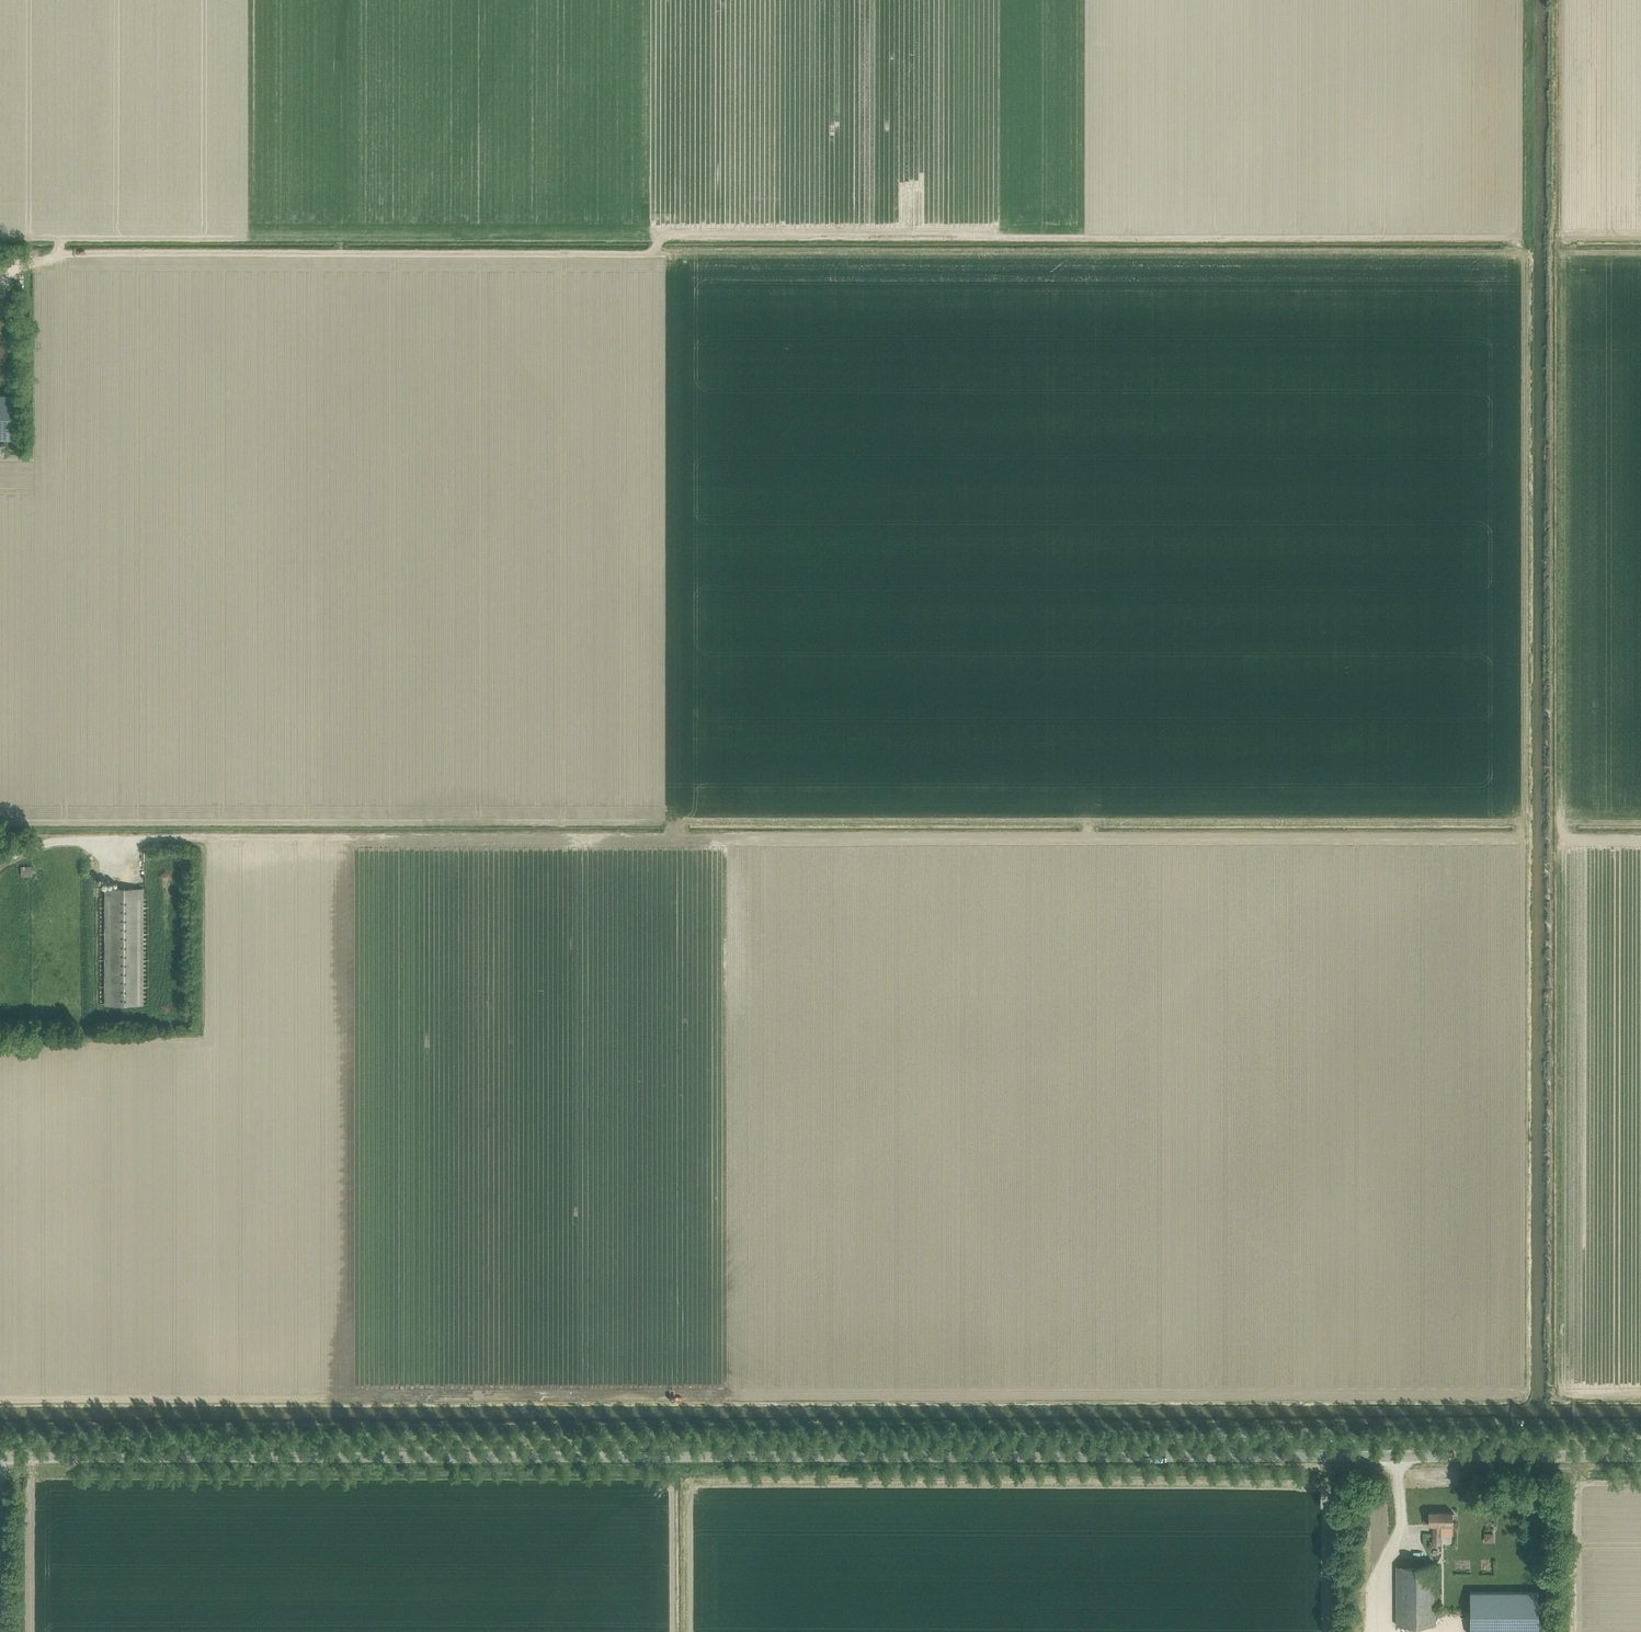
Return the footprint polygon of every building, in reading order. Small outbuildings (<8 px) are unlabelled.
[(13,304),(0,304),(0,384),(13,384),(13,304)] [(0,395),(0,439),(12,439),(13,395),(0,395)] [(143,888),(105,888),(106,1004),(143,1004),(143,888)] [(1453,1525),(1453,1512),(1428,1512),(1428,1525),(1433,1525),(1433,1545),(1440,1545),(1440,1525),(1453,1525)] [(1435,1626),(1435,1567),(1396,1567),(1396,1626),(1435,1626)] [(1470,1592),(1470,1631),(1538,1631),(1538,1592),(1470,1592)]
